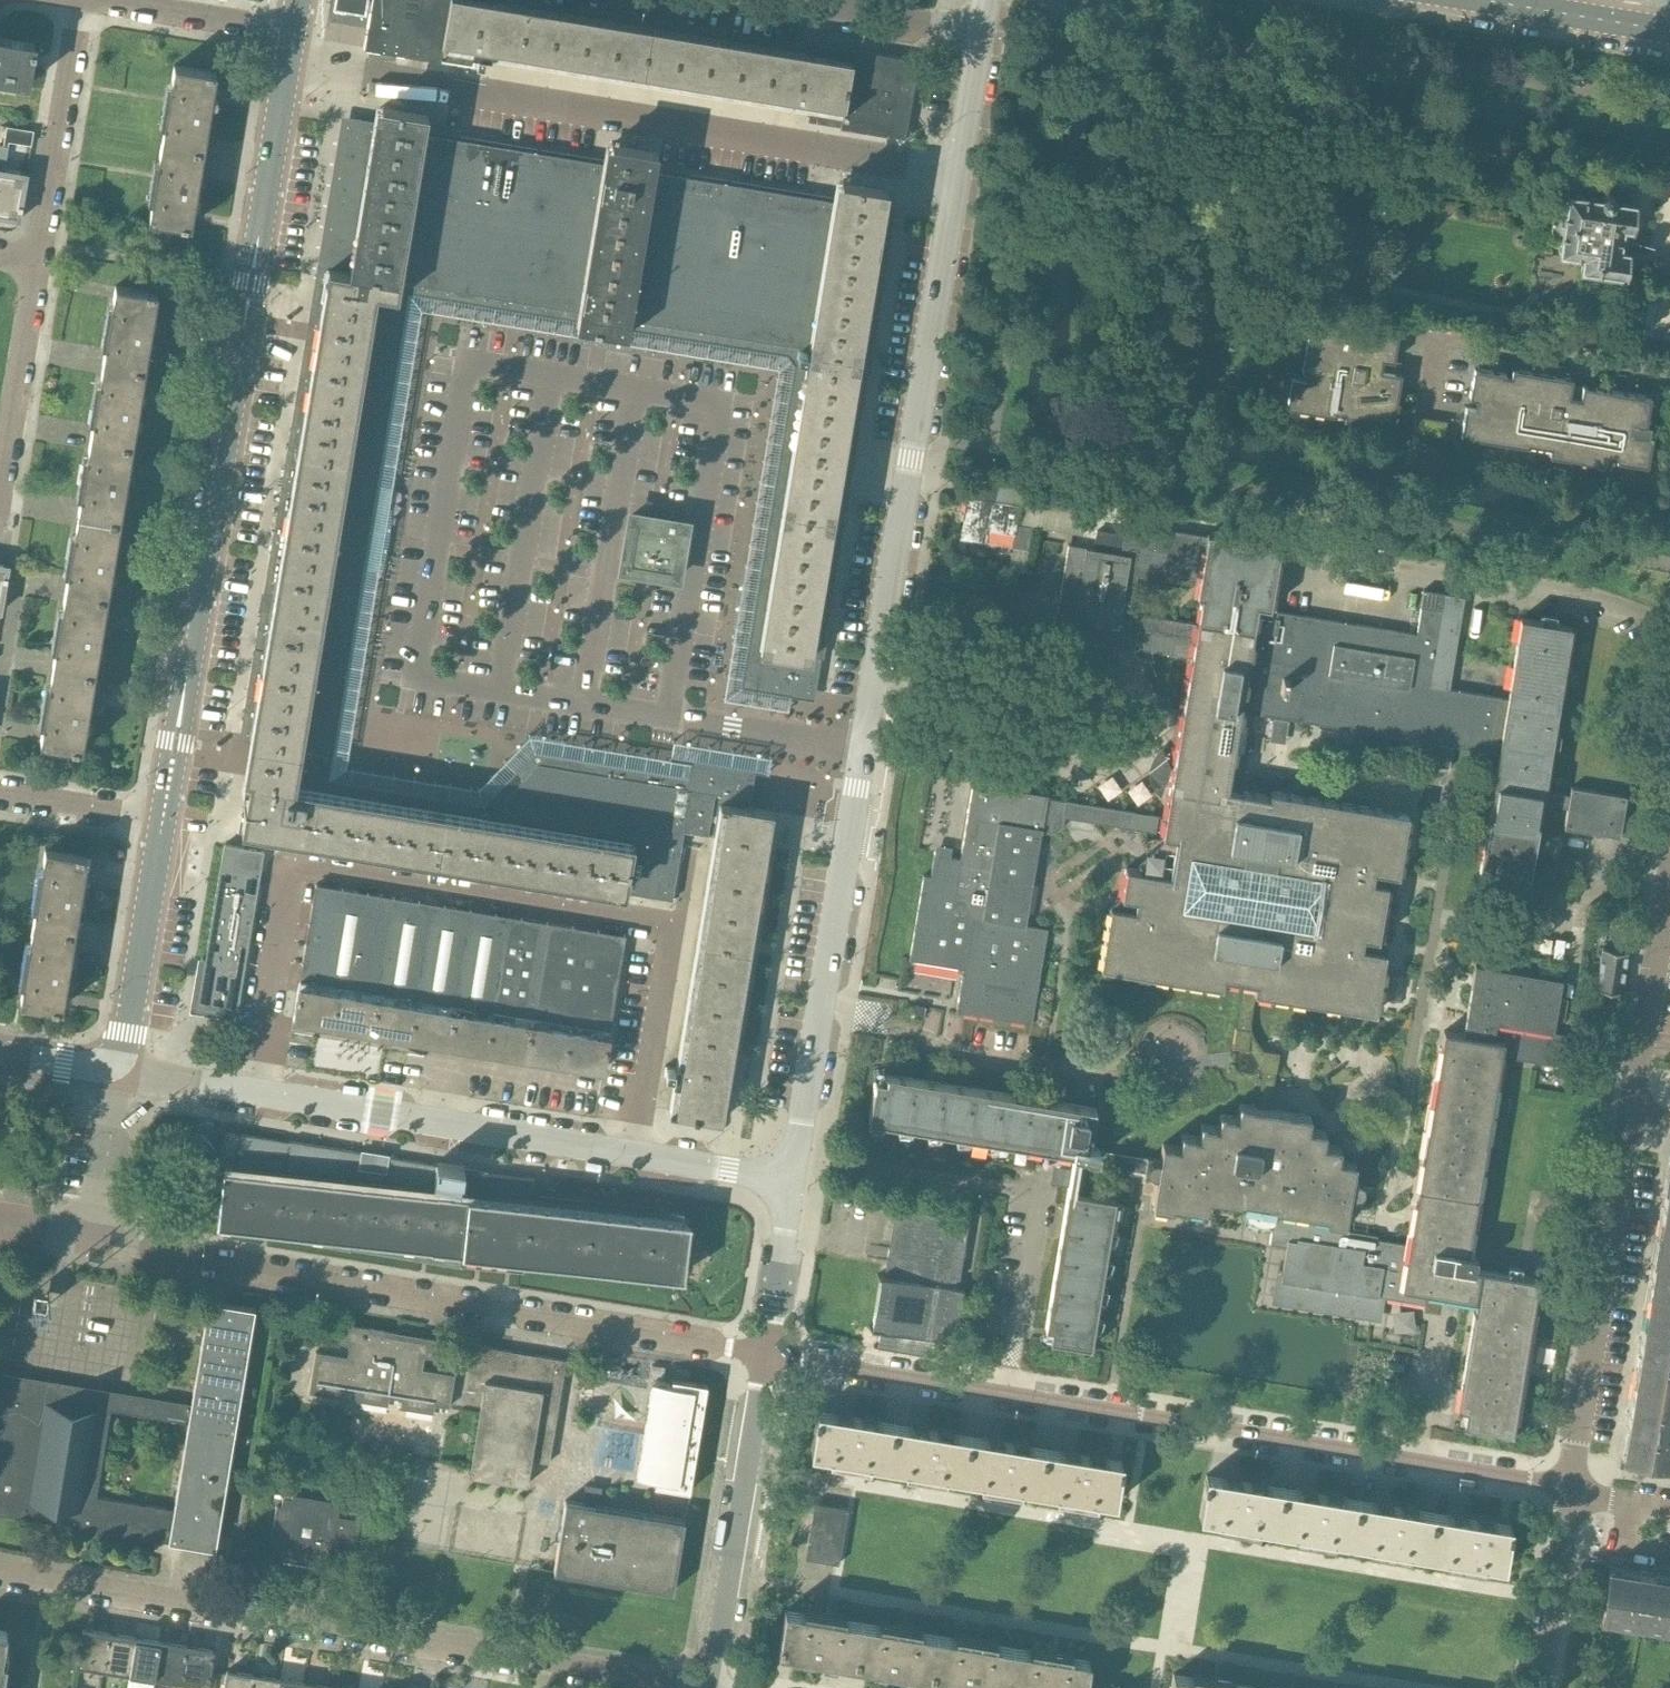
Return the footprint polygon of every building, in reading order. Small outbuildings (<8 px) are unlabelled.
[(334,9),(366,15),(368,0),(335,0),(334,9)] [(364,48),(473,66),(474,64),(484,0),(373,0),(364,48)] [(498,2),(485,0),(484,0),(474,64),(485,66),(487,55),(489,55),(494,27),(512,30),(525,32),(543,35),(556,37),(574,40),(586,42),(605,45),(617,47),(635,50),(648,52),(666,55),(679,57),(697,60),(709,62),(728,65),(740,67),(758,70),(771,72),(790,75),(801,77),(806,52),(498,2)] [(489,55),(507,58),(512,30),(494,27),(489,55)] [(507,58),(519,60),(525,32),(512,30),(507,58)] [(519,60),(538,63),(543,35),(525,32),(519,60)] [(538,63),(550,65),(556,37),(543,35),(538,63)] [(0,37),(0,78),(29,83),(36,43),(0,37)] [(550,65),(568,68),(574,40),(556,37),(550,65)] [(568,68),(581,70),(586,42),(574,40),(568,68)] [(581,70),(599,73),(605,45),(586,42),(581,70)] [(819,54),(811,107),(808,121),(905,137),(917,60),(821,44),(819,54)] [(599,73),(612,75),(617,47),(605,45),(599,73)] [(612,75),(630,78),(635,50),(617,47),(612,75)] [(630,78),(643,80),(648,52),(635,50),(630,78)] [(643,80),(661,83),(666,55),(648,52),(643,80)] [(796,105),(811,107),(819,54),(806,52),(801,77),(796,105)] [(661,83),(673,85),(679,57),(666,55),(661,83)] [(673,85),(692,88),(697,60),(679,57),(673,85)] [(692,88),(704,90),(709,62),(697,60),(692,88)] [(704,90),(723,93),(728,65),(709,62),(704,90)] [(161,141),(164,141),(204,149),(216,72),(174,65),(164,129),(161,141)] [(723,93),(735,95),(740,67),(728,65),(723,93)] [(735,95),(754,98),(758,70),(740,67),(735,95)] [(766,100),(771,72),(758,70),(754,98),(766,100)] [(766,100),(785,103),(790,75),(771,72),(766,100)] [(785,103),(796,105),(801,77),(790,75),(785,103)] [(430,197),(440,136),(424,134),(427,113),(382,105),(378,126),(353,122),(346,161),(342,182),(339,204),(336,227),(329,264),(322,306),(313,304),(308,332),(306,344),(303,368),(292,435),(284,482),(274,543),(261,619),(258,643),(254,663),(246,709),(242,735),(256,737),(305,745),(322,748),(326,722),(335,676),(338,655),(341,631),(354,556),(364,495),(367,472),(372,447),(380,402),(387,357),(389,345),(397,297),(416,283),(423,241),(427,219),(430,197)] [(423,241),(416,283),(443,287),(497,297),(531,302),(541,236),(558,239),(560,230),(628,242),(637,191),(656,194),(660,172),(654,171),(657,150),(606,142),(603,163),(440,136),(430,197),(427,219),(423,241)] [(164,141),(161,141),(148,218),(192,226),(204,149),(164,141)] [(8,156),(9,144),(0,143),(0,155),(8,156)] [(6,168),(1,167),(0,172),(0,214),(21,218),(28,172),(6,168)] [(817,197),(660,172),(656,194),(637,191),(628,242),(560,230),(558,239),(567,240),(594,245),(638,252),(660,256),(690,260),(679,326),(793,344),(798,345),(796,357),(807,359),(808,347),(833,199),(817,197)] [(887,188),(836,180),(833,199),(808,347),(807,359),(805,369),(802,389),(789,467),(785,488),(781,512),(777,537),(769,587),(758,651),(753,680),(812,690),(816,662),(817,656),(819,657),(829,598),(837,548),(841,523),(845,499),(862,400),(865,379),(869,356),(893,210),(883,208),(887,188)] [(1626,275),(1633,230),(1637,203),(1614,200),(1615,192),(1602,191),(1601,197),(1568,192),(1568,194),(1556,192),(1549,237),(1561,239),(1559,251),(1582,255),(1581,267),(1626,275)] [(567,240),(558,239),(541,236),(531,302),(556,307),(567,240)] [(567,240),(556,307),(584,311),(594,245),(567,240)] [(594,245),(584,311),(628,318),(638,252),(594,245)] [(628,318),(649,321),(660,256),(638,252),(628,318)] [(649,321),(679,326),(690,260),(660,256),(649,321)] [(116,285),(103,362),(145,369),(158,292),(116,285)] [(1340,325),(1310,320),(1302,370),(1308,371),(1307,379),(1292,377),(1286,407),(1336,415),(1337,412),(1345,413),(1344,420),(1364,424),(1365,418),(1393,423),(1401,373),(1389,371),(1391,360),(1394,361),(1399,331),(1349,323),(1348,332),(1339,331),(1340,325)] [(103,362),(91,437),(133,444),(145,369),(103,362)] [(1466,405),(1461,435),(1529,447),(1529,444),(1551,448),(1549,455),(1610,465),(1611,457),(1617,458),(1616,461),(1648,466),(1652,436),(1650,436),(1651,426),(1646,425),(1651,397),(1583,385),(1581,398),(1570,396),(1572,378),(1512,368),(1511,376),(1505,375),(1506,373),(1475,368),(1470,397),(1477,399),(1475,407),(1466,405)] [(1412,415),(1409,431),(1445,437),(1448,420),(1412,415)] [(91,437),(79,513),(120,520),(133,444),(91,437)] [(967,495),(960,537),(987,542),(988,529),(1014,534),(1009,569),(1025,572),(1032,525),(1084,533),(1088,511),(1088,508),(1024,498),(1023,500),(1019,523),(1017,523),(1020,505),(993,500),(967,495)] [(79,513),(66,589),(108,596),(120,520),(79,513)] [(677,577),(679,562),(684,538),(686,523),(632,514),(623,568),(677,577)] [(951,853),(935,850),(931,875),(923,874),(909,959),(909,964),(962,973),(955,1016),(1031,1028),(1046,933),(1025,929),(1041,832),(1042,832),(1050,833),(1053,833),(1055,833),(1057,832),(1059,831),(1060,831),(1062,828),(1063,826),(1064,824),(1065,816),(1113,823),(1112,829),(1073,823),(1069,850),(1123,859),(1127,832),(1114,830),(1115,823),(1164,831),(1163,834),(1176,836),(1170,875),(1126,868),(1121,897),(1136,899),(1135,910),(1110,906),(1100,967),(1222,987),(1223,978),(1244,981),(1237,1027),(1236,1027),(1233,1047),(1248,1049),(1249,1050),(1253,1053),(1256,1059),(1258,1063),(1259,1065),(1261,1071),(1262,1077),(1257,1106),(1270,1108),(1273,1087),(1276,1072),(1277,1065),(1279,1052),(1264,1050),(1259,1045),(1256,1040),(1253,1034),(1252,1028),(1252,1015),(1255,993),(1375,1012),(1385,951),(1361,947),(1363,937),(1378,939),(1387,884),(1372,881),(1374,871),(1398,875),(1408,813),(1270,790),(1269,796),(1240,791),(1253,712),(1432,742),(1428,764),(1448,767),(1449,762),(1452,745),(1481,750),(1499,752),(1494,783),(1493,783),(1493,785),(1494,785),(1491,802),(1479,873),(1478,873),(1478,874),(1529,883),(1530,881),(1529,881),(1541,803),(1567,807),(1564,828),(1619,837),(1620,835),(1618,835),(1625,797),(1626,798),(1626,796),(1570,787),(1569,795),(1544,791),(1543,791),(1570,628),(1571,628),(1572,626),(1521,617),(1521,619),(1522,619),(1508,698),(1449,689),(1464,597),(1445,593),(1425,590),(1422,607),(1417,634),(1269,609),(1280,544),(1207,532),(1206,535),(1126,522),(1124,533),(1096,529),(1093,548),(1068,544),(1068,545),(1054,634),(1192,656),(1173,771),(1164,769),(1162,784),(1171,785),(1166,817),(1048,799),(1049,796),(1026,792),(1026,793),(973,784),(960,859),(950,857),(951,853)] [(1,611),(9,565),(0,563),(0,611),(1,611)] [(66,589),(53,666),(95,673),(108,596),(66,589)] [(53,666),(41,740),(41,741),(83,749),(95,673),(53,666)] [(305,745),(256,737),(251,766),(250,778),(298,785),(300,774),(305,745)] [(614,891),(672,900),(683,831),(690,789),(690,788),(631,779),(538,763),(487,816),(446,809),(407,803),(298,785),(250,778),(246,802),(241,829),(284,836),(299,838),(381,853),(398,855),(427,860),(426,871),(436,873),(438,862),(478,869),(614,891)] [(690,788),(690,789),(746,798),(746,795),(748,795),(749,793),(752,775),(752,773),(751,772),(750,772),(704,764),(703,764),(702,765),(701,766),(698,766),(694,768),(693,771),(692,771),(692,772),(691,772),(690,773),(689,782),(689,783),(689,784),(690,785),(691,786),(690,788)] [(683,831),(715,835),(676,1067),(665,1065),(663,1075),(674,1077),(669,1111),(693,1115),(692,1116),(697,1117),(698,1116),(721,1120),(773,812),(744,807),(746,798),(690,789),(683,831)] [(237,1013),(260,872),(261,870),(235,866),(238,846),(224,844),(197,1006),(237,1013)] [(261,870),(264,850),(238,846),(235,866),(261,870)] [(46,847),(33,924),(76,931),(89,854),(46,847)] [(298,992),(294,1018),(371,1031),(394,897),(316,884),(298,992)] [(394,897),(371,1031),(410,1037),(432,903),(394,897)] [(410,1037),(448,1044),(470,910),(432,903),(410,1037)] [(509,916),(470,910),(448,1044),(487,1050),(509,916)] [(547,922),(509,916),(487,1050),(525,1056),(547,922)] [(547,922),(525,1056),(551,1061),(576,1065),(602,1069),(625,935),(598,931),(573,927),(547,922)] [(33,924),(20,1000),(63,1008),(76,931),(33,924)] [(1629,935),(1617,933),(1615,948),(1602,946),(1596,987),(1620,991),(1629,935)] [(1160,1159),(1099,1149),(1098,1157),(1092,1156),(1091,1164),(1157,1175),(1152,1205),(1171,1209),(1172,1204),(1206,1209),(1209,1196),(1243,1202),(1244,1200),(1276,1205),(1270,1243),(1287,1246),(1279,1298),(1376,1314),(1379,1296),(1441,1307),(1443,1295),(1476,1301),(1468,1343),(1467,1343),(1467,1345),(1468,1345),(1458,1407),(1457,1407),(1457,1408),(1466,1409),(1463,1426),(1512,1434),(1514,1421),(1512,1420),(1536,1280),(1538,1280),(1538,1279),(1474,1268),(1476,1255),(1467,1253),(1500,1056),(1501,1056),(1501,1055),(1561,1065),(1567,1033),(1553,1031),(1562,978),(1561,978),(1561,979),(1476,965),(1477,964),(1475,964),(1464,1034),(1444,1030),(1441,1046),(1442,1046),(1410,1245),(1376,1239),(1377,1235),(1344,1230),(1350,1193),(1355,1194),(1360,1193),(1363,1189),(1364,1184),(1362,1180),(1358,1178),(1353,1177),(1355,1161),(1338,1159),(1341,1146),(1323,1143),(1326,1130),(1309,1127),(1311,1115),(1239,1103),(1238,1116),(1220,1113),(1218,1126),(1201,1123),(1199,1135),(1182,1133),(1180,1146),(1162,1143),(1160,1159)] [(1576,982),(1565,980),(1562,994),(1574,996),(1576,982)] [(1086,1194),(1091,1164),(1092,1156),(1098,1157),(1099,1149),(1099,1148),(1089,1147),(1096,1108),(887,1074),(886,1080),(875,1078),(869,1119),(1074,1153),(1072,1168),(1058,1166),(1055,1184),(1069,1186),(1046,1329),(1052,1330),(1050,1340),(1091,1347),(1115,1199),(1086,1194)] [(269,1234),(269,1236),(355,1250),(356,1249),(461,1267),(462,1266),(524,1272),(525,1259),(678,1277),(678,1275),(684,1221),(684,1220),(531,1202),(534,1178),(484,1173),(482,1172),(482,1173),(463,1168),(463,1167),(465,1167),(466,1166),(435,1161),(435,1162),(436,1162),(436,1164),(378,1155),(378,1156),(381,1157),(381,1158),(367,1156),(367,1155),(371,1155),(371,1154),(284,1139),(284,1140),(233,1132),(233,1133),(226,1131),(217,1168),(222,1169),(216,1224),(223,1225),(269,1234)] [(869,1326),(869,1327),(883,1329),(880,1346),(940,1356),(942,1339),(956,1342),(957,1340),(953,1340),(961,1291),(965,1291),(965,1289),(953,1287),(955,1277),(959,1278),(970,1215),(958,1213),(958,1212),(954,1211),(954,1212),(896,1202),(895,1204),(900,1205),(893,1249),(891,1249),(890,1259),(891,1259),(890,1267),(888,1276),(877,1274),(877,1276),(880,1277),(872,1326),(869,1326)] [(1658,1233),(1653,1264),(1651,1264),(1649,1275),(1652,1276),(1646,1306),(1669,1310),(1669,1235),(1658,1233)] [(208,1301),(191,1404),(188,1421),(174,1509),(172,1515),(191,1518),(186,1544),(215,1549),(255,1308),(208,1301)] [(1646,1306),(1641,1338),(1639,1337),(1637,1349),(1640,1349),(1634,1380),(1669,1386),(1669,1310),(1646,1306)] [(437,1338),(411,1334),(343,1323),(340,1341),(350,1343),(348,1356),(315,1351),(309,1392),(342,1397),(343,1389),(355,1391),(354,1399),(387,1405),(389,1396),(401,1399),(400,1407),(433,1412),(434,1404),(449,1406),(454,1374),(421,1368),(423,1355),(434,1357),(437,1338)] [(526,1484),(530,1459),(549,1462),(565,1359),(472,1344),(465,1388),(483,1391),(470,1475),(526,1484)] [(3,1373),(0,1394),(0,1513),(186,1544),(191,1518),(172,1515),(174,1509),(96,1496),(110,1408),(188,1421),(191,1404),(3,1373)] [(689,1490),(706,1383),(670,1377),(669,1383),(654,1381),(639,1476),(654,1478),(653,1485),(689,1490)] [(1634,1380),(1629,1411),(1626,1410),(1625,1422),(1627,1423),(1622,1455),(1669,1463),(1669,1386),(1634,1380)] [(811,1452),(886,1465),(894,1422),(818,1410),(811,1452)] [(886,1465),(963,1477),(970,1435),(894,1422),(886,1465)] [(963,1477),(1040,1490),(1047,1447),(970,1435),(963,1477)] [(1040,1490),(1076,1496),(1116,1502),(1123,1460),(1047,1447),(1040,1490)] [(1199,1515),(1238,1522),(1275,1528),(1283,1486),(1206,1473),(1199,1515)] [(1275,1528),(1309,1534),(1352,1540),(1359,1498),(1283,1486),(1275,1528)] [(283,1555),(282,1560),(320,1566),(321,1559),(330,1560),(331,1554),(354,1557),(360,1519),(338,1515),(339,1506),(330,1505),(331,1500),(293,1493),(292,1498),(283,1497),(281,1506),(277,1505),(270,1543),(275,1544),(273,1553),(283,1555)] [(1352,1540),(1385,1546),(1428,1553),(1435,1511),(1359,1498),(1352,1540)] [(684,1520),(666,1517),(566,1500),(554,1570),(673,1589),(684,1520)] [(847,1508),(814,1502),(805,1558),(839,1563),(847,1508)] [(1428,1553),(1460,1558),(1504,1566),(1511,1524),(1435,1511),(1428,1553)] [(1602,1605),(1600,1616),(1669,1628),(1669,1578),(1651,1575),(1651,1573),(1640,1571),(1639,1573),(1608,1568),(1602,1605)] [(861,1621),(824,1615),(785,1609),(778,1650),(854,1663),(861,1621)] [(938,1634),(904,1628),(861,1621),(854,1663),(930,1676),(938,1634)] [(103,1668),(109,1634),(83,1630),(77,1665),(103,1668)] [(103,1668),(130,1672),(135,1638),(109,1634),(103,1668)] [(976,1640),(938,1634),(930,1676),(1004,1687),(1007,1687),(1014,1646),(976,1640)] [(130,1672),(155,1676),(160,1642),(135,1638),(130,1672)] [(186,1646),(160,1642),(155,1676),(164,1677),(181,1680),(186,1646)] [(186,1646),(181,1680),(206,1685),(213,1650),(186,1646)] [(1090,1659),(1014,1646),(1007,1687),(1085,1687),(1090,1659)] [(253,1675),(227,1671),(224,1687),(251,1687),(253,1675)] [(1250,1685),(1173,1672),(1171,1687),(1249,1687),(1250,1685)] [(279,1679),(253,1675),(251,1687),(278,1687),(279,1679)] [(305,1683),(279,1679),(278,1687),(304,1687),(305,1683)]
